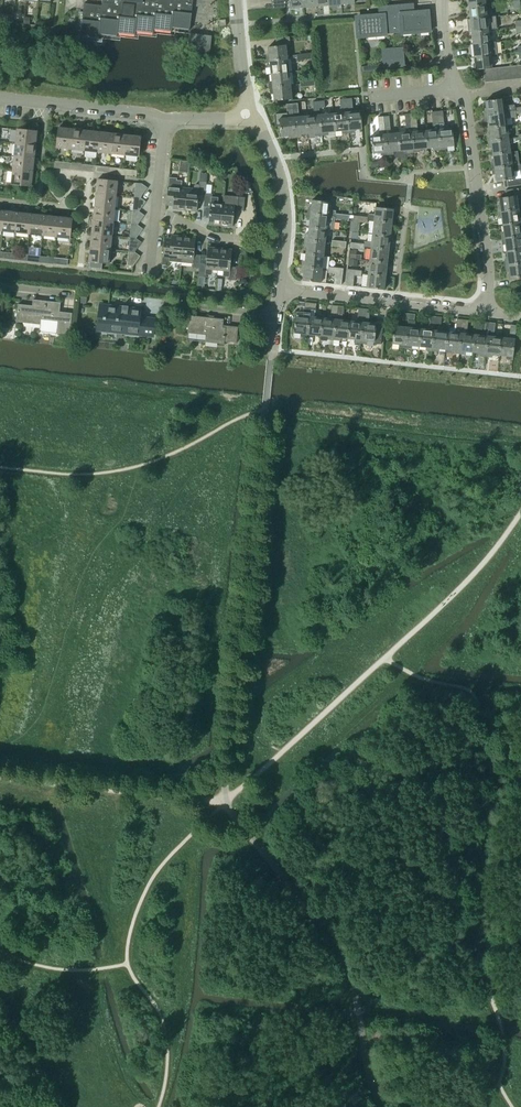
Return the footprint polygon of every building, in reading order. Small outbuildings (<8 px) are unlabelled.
[(80,36),(99,38),(99,35),(117,37),(118,33),(135,35),(136,31),(154,33),(154,30),(172,32),(172,28),(190,30),(193,0),(103,0),(102,6),(84,4),(80,36)] [(273,8),(273,9),(284,8),(285,8),(285,4),(290,4),(290,9),(303,8),(303,0),(271,0),(273,8)] [(409,4),(391,6),(392,24),(393,33),(429,30),(427,12),(410,13),(409,4)] [(485,5),(469,6),(470,19),(487,17),(485,5)] [(383,15),(357,18),(358,36),(385,34),(393,33),(392,24),(391,6),(382,7),(383,15)] [(487,17),(470,19),(472,32),(488,30),(487,17)] [(488,30),(472,32),(473,44),(489,43),(488,30)] [(190,33),(188,50),(210,52),(212,36),(190,33)] [(489,43),(473,44),(474,57),(491,55),(497,55),(495,42),(489,43)] [(265,55),(266,61),(287,59),(285,45),(268,47),(268,54),(265,55)] [(388,48),(382,55),(382,65),(383,69),(405,67),(404,53),(403,47),(394,48),(388,48)] [(491,55),(474,57),(475,70),(483,69),(490,69),(492,68),(491,55)] [(270,67),(271,74),(289,72),(287,59),(266,61),(267,68),(270,67)] [(490,69),(483,69),(484,83),(485,83),(491,82),(490,69)] [(268,81),(269,88),(290,86),(289,72),(271,74),(271,81),(268,81)] [(273,94),(274,101),(292,99),(290,86),(269,88),(270,94),(273,94)] [(351,98),(345,99),(348,134),(355,133),(354,130),(362,129),(360,111),(352,112),(351,105),(351,98)] [(341,113),(333,114),(335,132),(341,131),(342,134),(348,134),(345,99),(339,99),(340,107),(341,113)] [(486,109),(483,109),(483,116),(515,111),(514,109),(514,105),(504,106),(503,99),(501,99),(485,101),(486,109)] [(297,103),(291,104),(295,139),(301,138),(301,135),(308,134),(306,116),(298,117),(297,103)] [(287,114),(274,115),(275,126),(280,126),(281,136),(288,136),(288,139),(295,139),(291,104),(286,105),(287,114)] [(442,111),(437,112),(440,151),(447,150),(447,147),(454,146),(452,129),(444,130),(443,123),(442,111)] [(515,111),(483,116),(484,122),(488,122),(489,128),(506,126),(505,119),(516,117),(515,114),(515,111)] [(433,130),(425,131),(427,149),(433,148),(434,151),(440,151),(437,112),(431,112),(433,130)] [(333,114),(319,115),(321,136),(328,136),(328,132),(335,132),(333,114)] [(406,133),(398,134),(400,151),(407,151),(407,154),(413,153),(410,114),(405,115),(406,133)] [(416,114),(410,114),(413,153),(420,153),(420,150),(427,149),(425,131),(417,132),(417,125),(416,114)] [(319,115),(306,116),(308,134),(315,133),(315,137),(321,136),(319,115)] [(389,116),(383,117),(387,156),(393,155),(393,152),(400,151),(398,134),(390,134),(390,128),(389,116)] [(379,135),(372,136),(373,154),(380,153),(380,156),(387,156),(383,117),(378,117),(379,135)] [(490,135),(486,135),(487,143),(508,140),(506,126),(489,128),(490,135)] [(57,143),(56,148),(70,149),(73,129),(59,128),(57,143)] [(17,129),(16,143),(36,145),(37,131),(17,129)] [(73,129),(70,149),(84,151),(86,131),(73,129)] [(86,131),(84,151),(98,152),(100,132),(86,131)] [(100,132),(98,152),(111,154),(113,134),(100,132)] [(113,134),(111,154),(125,155),(127,135),(113,134)] [(127,135),(125,155),(139,157),(141,137),(127,135)] [(508,140),(487,143),(488,149),(491,148),(492,155),(510,153),(509,144),(519,141),(518,138),(508,140)] [(16,143),(14,157),(34,159),(36,145),(16,143)] [(493,162),(490,162),(491,169),(512,166),(510,153),(492,155),(493,162)] [(14,157),(13,170),(33,173),(34,159),(14,157)] [(491,169),(492,175),(495,175),(496,182),(503,181),(504,187),(517,185),(520,185),(520,179),(520,178),(514,179),(513,171),(520,170),(520,165),(519,165),(512,166),(491,169)] [(13,170),(11,184),(31,187),(33,173),(13,170)] [(169,178),(167,202),(166,206),(173,206),(173,208),(185,209),(187,188),(180,188),(181,184),(180,182),(176,182),(176,179),(169,178)] [(97,179),(96,193),(116,195),(118,181),(97,179)] [(187,188),(185,209),(196,211),(198,194),(205,195),(205,193),(206,182),(199,181),(199,185),(196,185),(195,186),(194,189),(187,188)] [(135,183),(134,197),(140,198),(147,188),(141,184),(135,183)] [(499,205),(496,206),(497,213),(518,210),(516,197),(519,196),(518,189),(505,191),(506,197),(498,198),(499,205)] [(96,193),(94,207),(115,209),(116,195),(96,193)] [(208,224),(221,225),(223,204),(218,204),(218,198),(211,197),(211,194),(208,194),(205,193),(205,195),(203,206),(210,207),(208,224)] [(134,197),(133,211),(139,212),(146,202),(140,198),(134,197)] [(308,208),(308,214),(328,216),(335,217),(335,219),(342,220),(342,214),(336,214),(336,211),(329,210),(330,202),(312,200),(311,209),(308,208)] [(223,204),(221,225),(232,226),(234,205),(223,204)] [(94,207),(93,220),(113,223),(115,209),(94,207)] [(361,217),(360,222),(367,223),(367,220),(374,221),(395,223),(395,218),(392,218),(393,209),(376,207),(375,215),(368,215),(368,217),(361,217)] [(518,210),(497,213),(498,219),(501,218),(502,226),(520,223),(518,210)] [(4,211),(2,232),(15,233),(18,212),(4,211)] [(133,211),(131,225),(137,225),(144,215),(139,212),(133,211)] [(18,212),(15,233),(29,234),(31,214),(18,212)] [(31,214),(29,234),(43,236),(45,215),(31,214)] [(308,214),(307,219),(310,219),(309,227),(327,229),(334,230),(335,219),(335,217),(328,216),(308,214)] [(45,215),(43,236),(56,237),(58,217),(45,215)] [(58,217),(56,237),(70,239),(72,218),(58,217)] [(93,220),(92,234),(112,236),(113,223),(93,220)] [(374,221),(373,234),(390,236),(391,229),(394,229),(395,223),(374,221)] [(500,233),(501,239),(520,236),(520,231),(520,223),(502,226),(503,232),(500,233)] [(131,225),(130,238),(136,239),(143,229),(137,225),(131,225)] [(305,235),(305,240),(325,243),(327,229),(309,227),(308,235),(305,235)] [(92,234),(90,248),(111,250),(112,236),(92,234)] [(357,244),(357,249),(364,250),(364,247),(371,248),(392,250),(392,245),(389,244),(390,236),(373,234),(372,242),(365,241),(364,244),(357,244)] [(164,240),(163,251),(162,265),(169,265),(169,262),(181,263),(181,258),(183,237),(171,235),(171,241),(164,240)] [(501,239),(502,245),(505,245),(506,252),(520,250),(520,236),(501,239)] [(183,237),(181,258),(181,263),(192,264),(192,268),(199,268),(199,263),(200,255),(194,254),(195,238),(183,237)] [(130,238),(129,252),(134,253),(141,243),(136,239),(130,238)] [(305,240),(304,246),(307,246),(306,254),(324,256),(325,243),(305,240)] [(199,263),(199,268),(198,277),(205,277),(205,275),(211,275),(212,269),(218,270),(220,249),(207,247),(206,264),(199,263)] [(89,262),(88,268),(101,269),(101,263),(109,264),(111,250),(90,248),(89,262)] [(371,248),(370,261),(387,263),(388,255),(391,256),(392,250),(371,248)] [(220,249),(218,270),(223,270),(223,276),(228,277),(228,280),(235,280),(236,267),(230,266),(231,250),(220,249)] [(504,259),(505,266),(520,264),(520,250),(506,252),(507,259),(504,259)] [(127,266),(133,266),(140,256),(134,253),(129,252),(128,258),(127,266)] [(302,262),(302,267),(322,269),(324,256),(306,254),(305,262),(302,262)] [(370,261),(368,274),(389,277),(389,271),(386,271),(387,263),(370,261)] [(505,266),(505,272),(509,272),(510,279),(520,277),(520,264),(505,266)] [(302,267),(301,272),(304,273),(303,281),(321,283),(322,269),(302,267)] [(335,274),(334,284),(341,285),(343,269),(336,268),(335,274)] [(347,269),(345,286),(353,287),(354,276),(355,270),(347,269)] [(368,274),(367,288),(384,290),(385,282),(388,282),(389,277),(368,274)] [(18,305),(16,322),(40,325),(40,329),(43,333),(70,336),(72,314),(60,312),(61,303),(33,300),(33,306),(18,305)] [(300,337),(307,337),(310,303),(305,303),(304,316),(296,315),(293,332),(301,333),(300,337)] [(310,303),(307,337),(313,338),(314,335),(321,336),(323,318),(315,317),(317,304),(310,303)] [(97,329),(97,330),(98,330),(103,331),(105,331),(116,332),(117,332),(122,333),(141,335),(151,336),(153,336),(153,335),(153,334),(155,320),(140,318),(141,310),(140,310),(128,308),(128,307),(128,306),(128,309),(123,308),(123,306),(122,307),(122,308),(106,306),(101,305),(100,305),(100,306),(98,317),(98,318),(97,329)] [(323,318),(321,336),(327,336),(327,340),(334,340),(337,306),(332,305),(330,319),(323,318)] [(337,306),(334,340),(340,341),(340,338),(347,339),(349,321),(341,320),(343,307),(337,306)] [(349,321),(347,339),(354,339),(353,342),(360,343),(364,309),(358,308),(357,322),(349,321)] [(364,309),(360,343),(367,344),(367,341),(374,341),(374,344),(381,344),(382,327),(375,326),(376,324),(368,323),(369,309),(364,309)] [(398,348),(405,348),(409,314),(403,313),(402,320),(408,321),(407,328),(393,326),(392,343),(399,344),(398,348)] [(409,314),(405,348),(411,349),(412,346),(418,347),(420,329),(413,328),(415,315),(409,314)] [(238,327),(223,325),(223,319),(189,315),(187,333),(206,335),(205,342),(224,344),(224,342),(236,343),(238,327)] [(420,329),(418,347),(425,347),(424,350),(431,351),(435,317),(430,316),(428,330),(420,329)] [(435,317),(431,351),(438,352),(438,349),(445,349),(447,332),(434,331),(435,324),(440,324),(441,318),(435,317)] [(447,332),(445,349),(452,350),(451,354),(458,354),(462,320),(456,319),(455,333),(447,332)] [(462,320),(458,354),(465,355),(465,352),(472,352),(474,335),(466,334),(468,321),(462,320)] [(489,323),(485,357),(491,358),(492,355),(499,355),(501,338),(493,337),(495,324),(489,323)] [(501,338),(499,355),(506,356),(505,359),(512,360),(516,326),(510,325),(508,339),(501,338)] [(478,356),(485,357),(487,337),(474,335),(472,352),(478,353),(478,356)]
